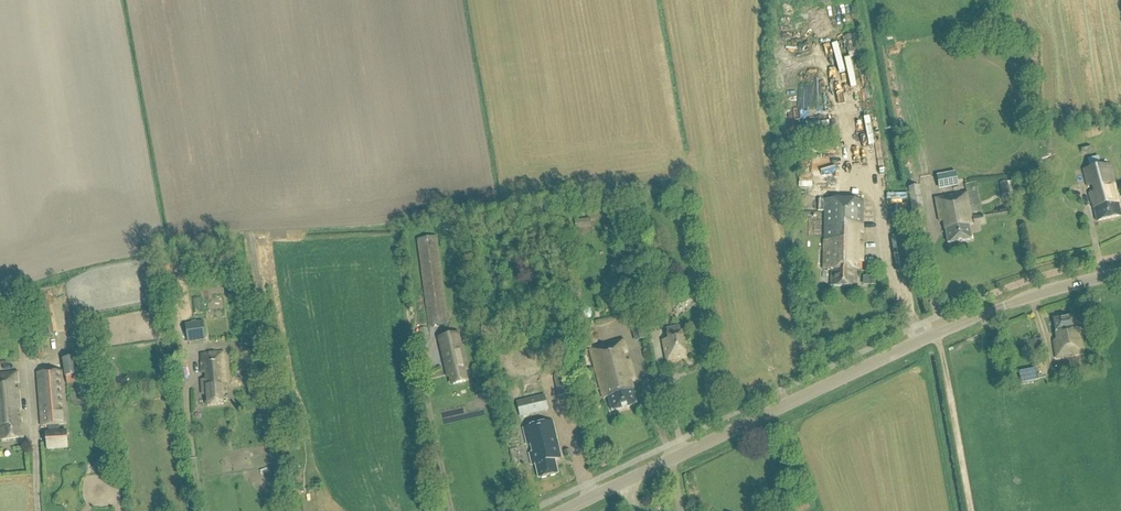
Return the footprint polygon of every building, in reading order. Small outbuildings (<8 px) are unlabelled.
[(886,140),(879,141),(881,163),(889,163),(886,140)] [(798,178),(813,178),(813,162),(798,162),(798,178)] [(1082,170),(1086,189),(1092,188),(1093,195),(1089,196),(1093,213),(1094,212),(1097,223),(1120,218),(1120,214),(1119,204),(1120,204),(1111,164),(1082,170)] [(933,176),(936,191),(956,187),(953,172),(933,176)] [(925,237),(919,187),(908,188),(914,238),(925,237)] [(969,227),(984,224),(983,217),(977,218),(977,217),(971,218),(967,193),(935,199),(940,223),(944,222),(948,245),(971,241),(969,227)] [(818,212),(824,212),(824,263),(824,272),(830,272),(830,287),(831,287),(857,288),(857,273),(862,273),(862,263),(864,263),(864,202),(864,200),(818,200),(818,212)] [(576,221),(576,230),(592,229),(592,220),(576,221)] [(418,241),(429,328),(448,326),(436,239),(418,241)] [(224,278),(226,288),(239,285),(238,276),(224,278)] [(661,298),(662,306),(670,305),(669,297),(661,298)] [(54,336),(49,302),(32,305),(38,338),(54,336)] [(1055,360),(1084,355),(1080,329),(1076,330),(1074,317),(1053,320),(1057,341),(1052,342),(1055,360)] [(631,322),(637,342),(646,339),(641,320),(631,322)] [(185,324),(188,344),(206,341),(203,321),(185,324)] [(481,328),(483,339),(490,338),(489,327),(481,328)] [(663,342),(667,363),(686,359),(680,327),(667,330),(669,341),(663,342)] [(419,330),(421,344),(429,342),(427,328),(419,330)] [(593,349),(587,329),(572,333),(578,354),(593,349)] [(1041,339),(1028,342),(1031,357),(1044,355),(1041,339)] [(625,363),(623,354),(626,353),(623,342),(589,352),(603,400),(607,399),(611,413),(637,405),(631,383),(636,381),(630,361),(625,363)] [(466,383),(461,363),(465,362),(460,343),(441,347),(448,374),(450,373),(453,386),(466,383)] [(224,405),(223,400),(223,395),(228,394),(224,354),(201,356),(202,364),(200,364),(201,375),(205,375),(206,382),(201,382),(202,396),(207,396),(208,407),(224,405)] [(66,379),(67,386),(79,384),(77,376),(86,375),(83,357),(62,360),(65,379),(66,379)] [(24,439),(22,426),(21,426),(20,418),(17,418),(17,411),(20,411),(17,390),(16,390),(15,384),(17,384),(16,373),(0,375),(0,437),(0,441),(24,439)] [(59,433),(59,426),(66,426),(63,373),(38,374),(41,427),(48,427),(48,433),(46,433),(47,450),(67,449),(66,433),(59,433)] [(557,398),(560,397),(570,396),(566,374),(556,375),(554,376),(557,398)] [(231,390),(254,389),(253,379),(231,381),(231,390)] [(1007,385),(1011,390),(1017,385),(1013,380),(1007,385)] [(517,403),(520,417),(548,411),(544,396),(517,403)] [(560,459),(552,423),(522,429),(526,447),(530,446),(532,454),(528,455),(531,466),(535,465),(538,479),(558,475),(555,460),(560,459)]
